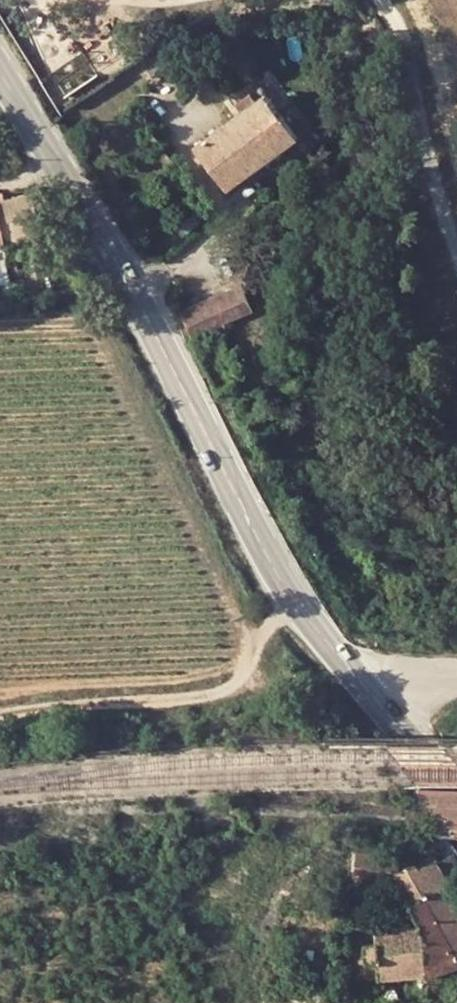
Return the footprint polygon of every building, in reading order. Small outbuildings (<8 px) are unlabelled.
[(153,65),(155,72),(170,68),(169,60),(153,65)] [(238,102),(243,110),(257,99),(252,92),(238,102)] [(263,95),(257,99),(243,110),(200,144),(229,185),(295,135),(263,95)] [(34,213),(31,200),(30,195),(5,199),(0,200),(0,229),(2,239),(38,231),(34,213)] [(41,198),(31,200),(34,213),(43,211),(41,198)] [(172,219),(183,233),(199,221),(189,207),(172,219)] [(10,277),(6,257),(0,259),(0,280),(10,277)] [(241,284),(183,312),(194,334),(195,337),(224,322),(252,308),(241,284)] [(353,876),(396,883),(390,873),(398,871),(397,856),(358,849),(353,876)] [(424,856),(426,864),(438,862),(436,856),(435,854),(424,856)] [(438,862),(451,885),(456,882),(456,858),(450,859),(438,862)] [(428,896),(456,950),(456,894),(451,885),(438,862),(426,864),(421,866),(420,862),(407,866),(408,868),(398,871),(390,873),(396,883),(410,904),(428,896)] [(456,965),(456,950),(428,896),(410,904),(421,924),(427,974),(456,965)] [(360,959),(361,978),(404,976),(399,924),(375,927),(376,943),(367,943),(367,959),(360,959)] [(421,924),(399,924),(404,976),(427,974),(421,924)]
